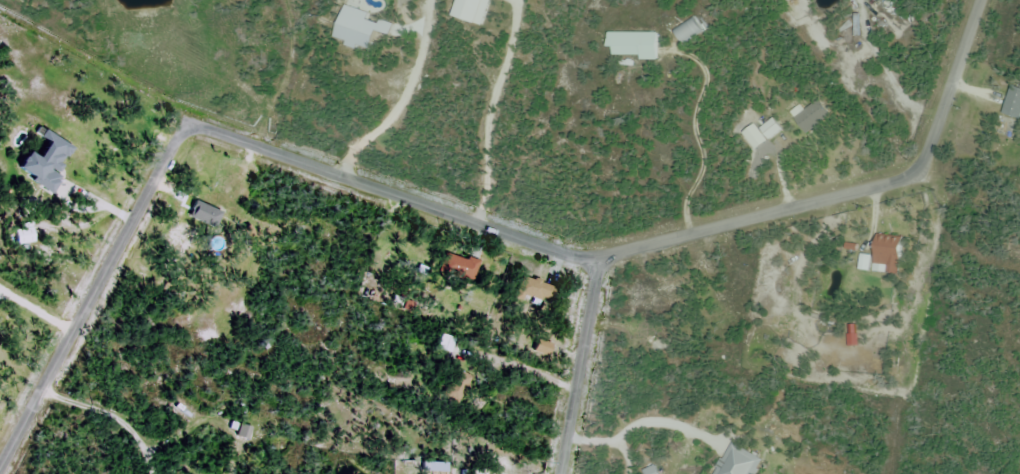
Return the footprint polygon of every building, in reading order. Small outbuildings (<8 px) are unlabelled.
[(705,32),(696,18),(673,32),(682,47),(705,32)] [(658,59),(658,34),(605,34),(605,49),(610,49),(610,59),(658,59)] [(1019,121),(1019,117),(1019,88),(1010,86),(1001,116),(1019,121)] [(831,116),(819,100),(793,120),(805,136),(831,116)] [(15,173),(50,191),(73,148),(38,129),(15,173)] [(162,251),(185,261),(197,233),(175,223),(162,251)] [(900,273),(900,238),(871,238),(871,272),(900,273)] [(472,283),(479,264),(445,251),(438,270),(472,283)] [(513,296),(541,306),(548,286),(521,276),(513,296)] [(644,314),(683,304),(679,288),(640,298),(644,314)] [(438,348),(452,353),(457,339),(442,334),(438,348)] [(547,355),(551,344),(538,340),(534,351),(547,355)] [(459,403),(472,377),(454,368),(441,394),(459,403)] [(244,425),(243,426),(234,422),(229,432),(248,442),(255,430),(244,425)] [(761,459),(728,444),(715,473),(755,473),(761,459)] [(421,472),(446,472),(446,462),(421,462),(421,472)]
